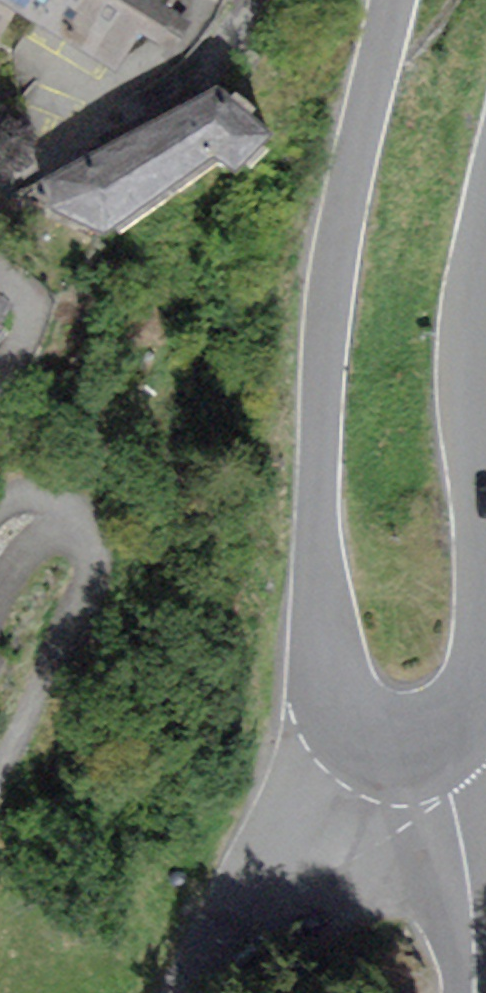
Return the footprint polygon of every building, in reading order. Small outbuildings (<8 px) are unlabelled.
[(114,54),(136,15),(171,35),(183,13),(160,0),(18,0),(114,54)] [(55,204),(101,229),(208,158),(226,172),(267,135),(214,90),(41,182),(55,204)]
